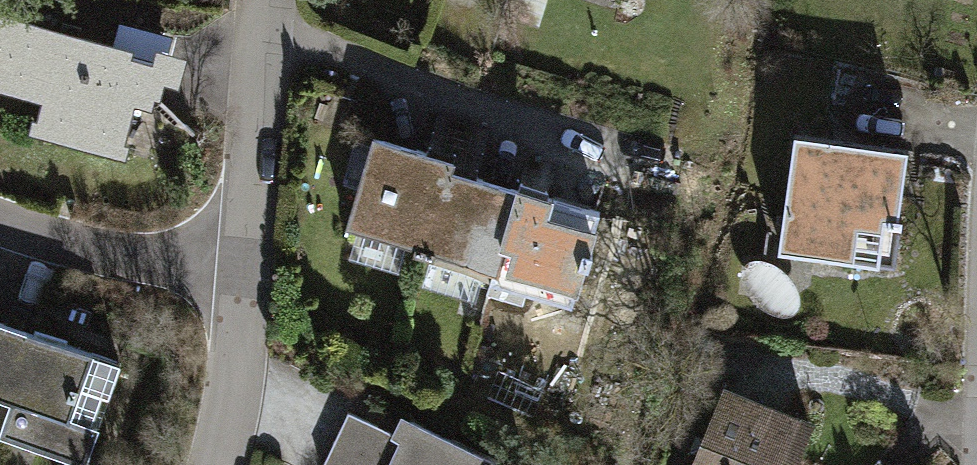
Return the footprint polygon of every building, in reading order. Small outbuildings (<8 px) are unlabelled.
[(0,6),(0,86),(56,102),(49,128),(154,159),(183,60),(0,6)] [(916,151),(797,136),(782,257),(901,271),(916,151)] [(598,225),(378,155),(352,237),(572,307),(598,225)] [(0,320),(0,398),(22,405),(11,436),(85,463),(121,362),(0,320)] [(716,392),(686,464),(776,464),(793,424),(716,392)] [(396,414),(371,464),(503,464),(396,414)]
